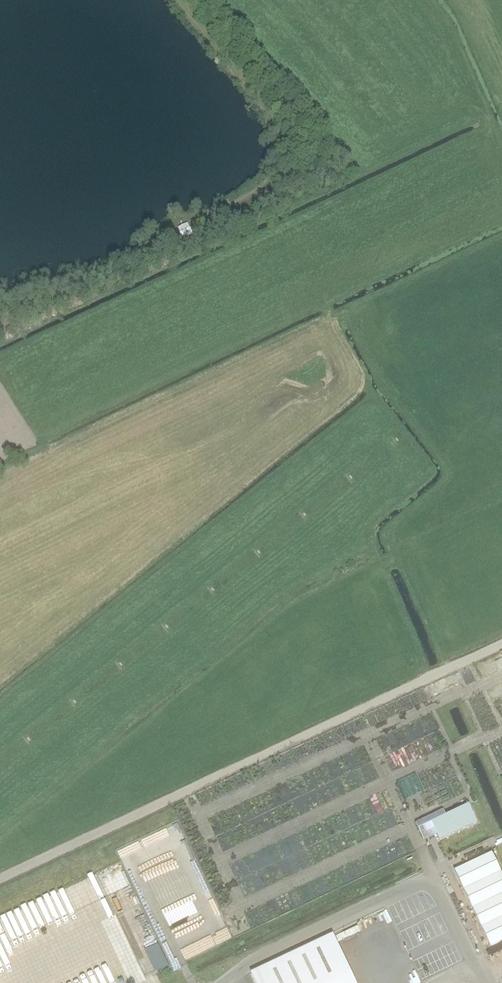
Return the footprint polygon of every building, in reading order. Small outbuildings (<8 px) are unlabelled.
[(432,824),(440,840),(477,822),(469,806),(432,824)] [(181,824),(119,847),(130,876),(133,877),(167,865),(170,859),(170,851),(176,849),(177,847),(171,847),(171,846),(164,848),(162,843),(170,843),(170,841),(174,832),(176,837),(176,829),(180,840),(176,841),(177,845),(180,846),(188,846),(180,843),(181,839),(180,836),(183,830),(181,824)] [(454,871),(490,947),(501,942),(501,874),(492,853),(454,871)] [(108,894),(117,911),(140,900),(131,883),(108,894)] [(131,982),(137,982),(148,978),(141,960),(146,958),(134,929),(126,933),(112,939),(131,982)] [(161,943),(147,950),(158,973),(172,966),(161,943)] [(251,974),(255,982),(324,982),(307,947),(251,974)]
